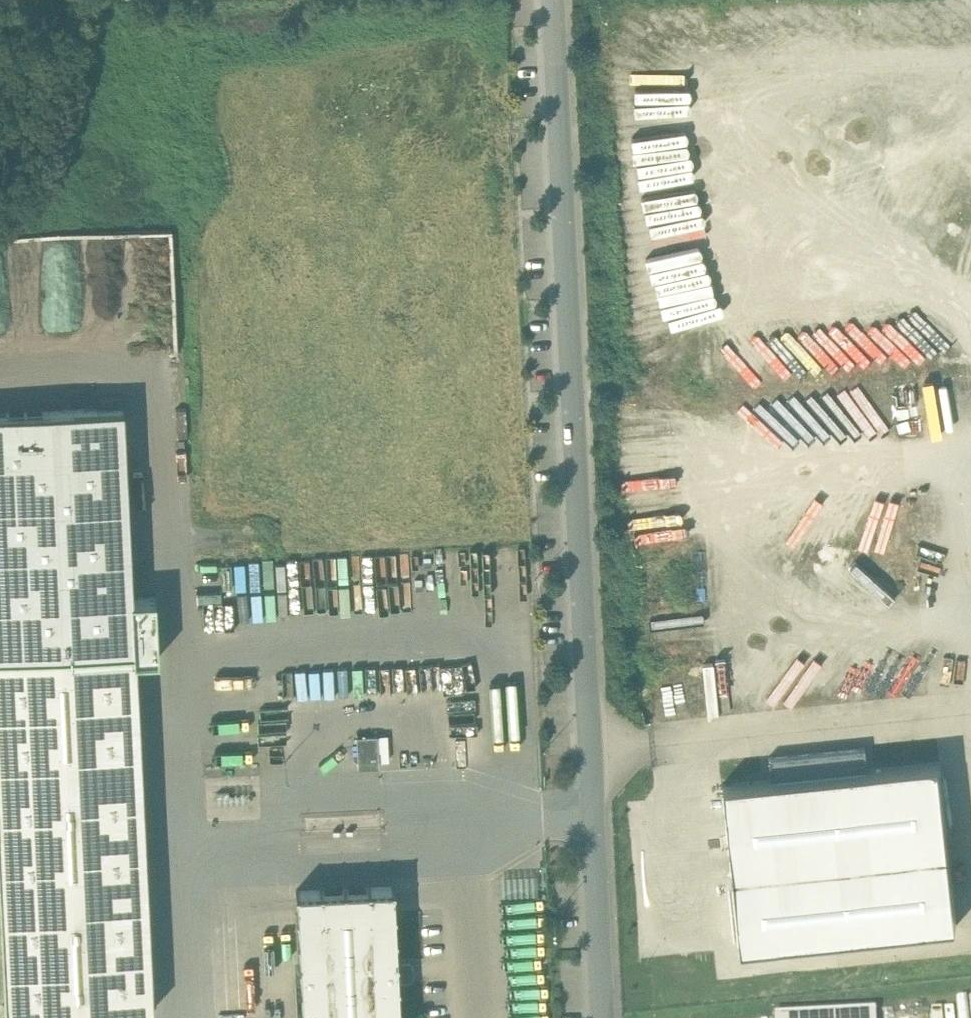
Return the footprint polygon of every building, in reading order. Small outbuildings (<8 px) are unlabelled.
[(0,414),(0,896),(6,1017),(153,1010),(136,659),(159,658),(156,597),(133,598),(123,408),(0,414)] [(359,764),(389,763),(388,734),(358,735),(359,764)] [(957,925),(944,761),(867,767),(866,748),(772,755),(774,779),(725,783),(737,943),(957,925)] [(537,876),(500,877),(501,896),(538,894),(537,876)] [(296,890),(302,1017),(401,1017),(400,981),(411,980),(414,974),(414,965),(410,959),(399,960),(395,885),(296,890)]
